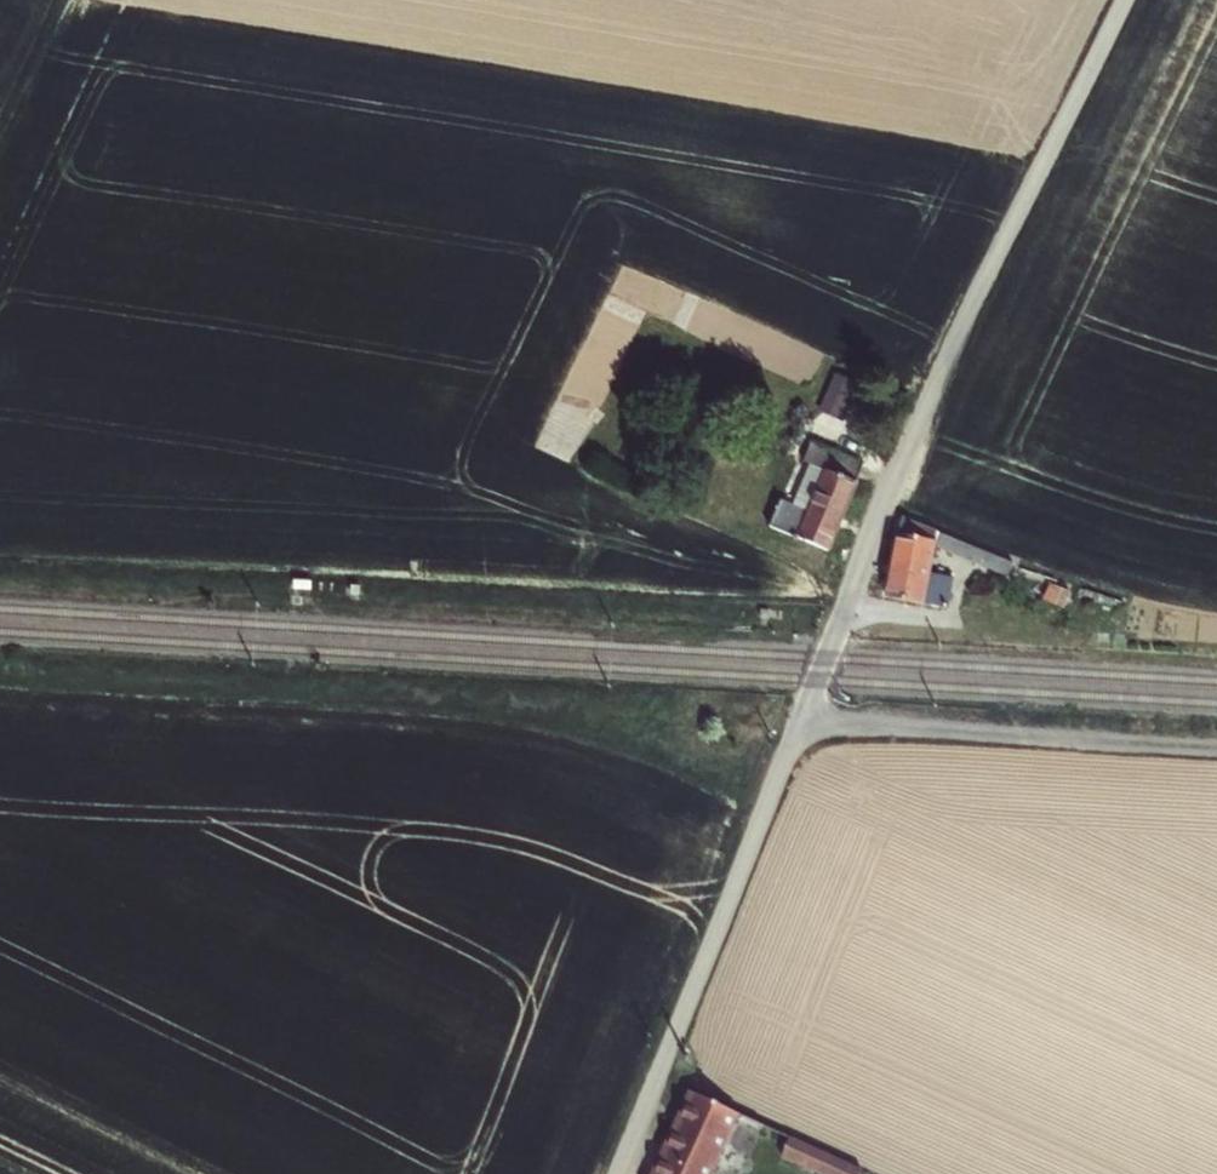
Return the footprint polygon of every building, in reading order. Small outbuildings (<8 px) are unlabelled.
[(781,498),(768,524),(824,549),(870,457),(816,433),(802,461),(821,471),(803,507),(781,498)] [(938,529),(936,544),(1007,574),(1014,558),(938,529)] [(896,540),(884,597),(950,607),(957,576),(932,570),(936,544),(917,537),(915,543),(896,540)] [(696,1095),(656,1173),(713,1173),(743,1116),(696,1095)] [(797,1140),(789,1157),(824,1173),(844,1173),(848,1163),(797,1140)]
